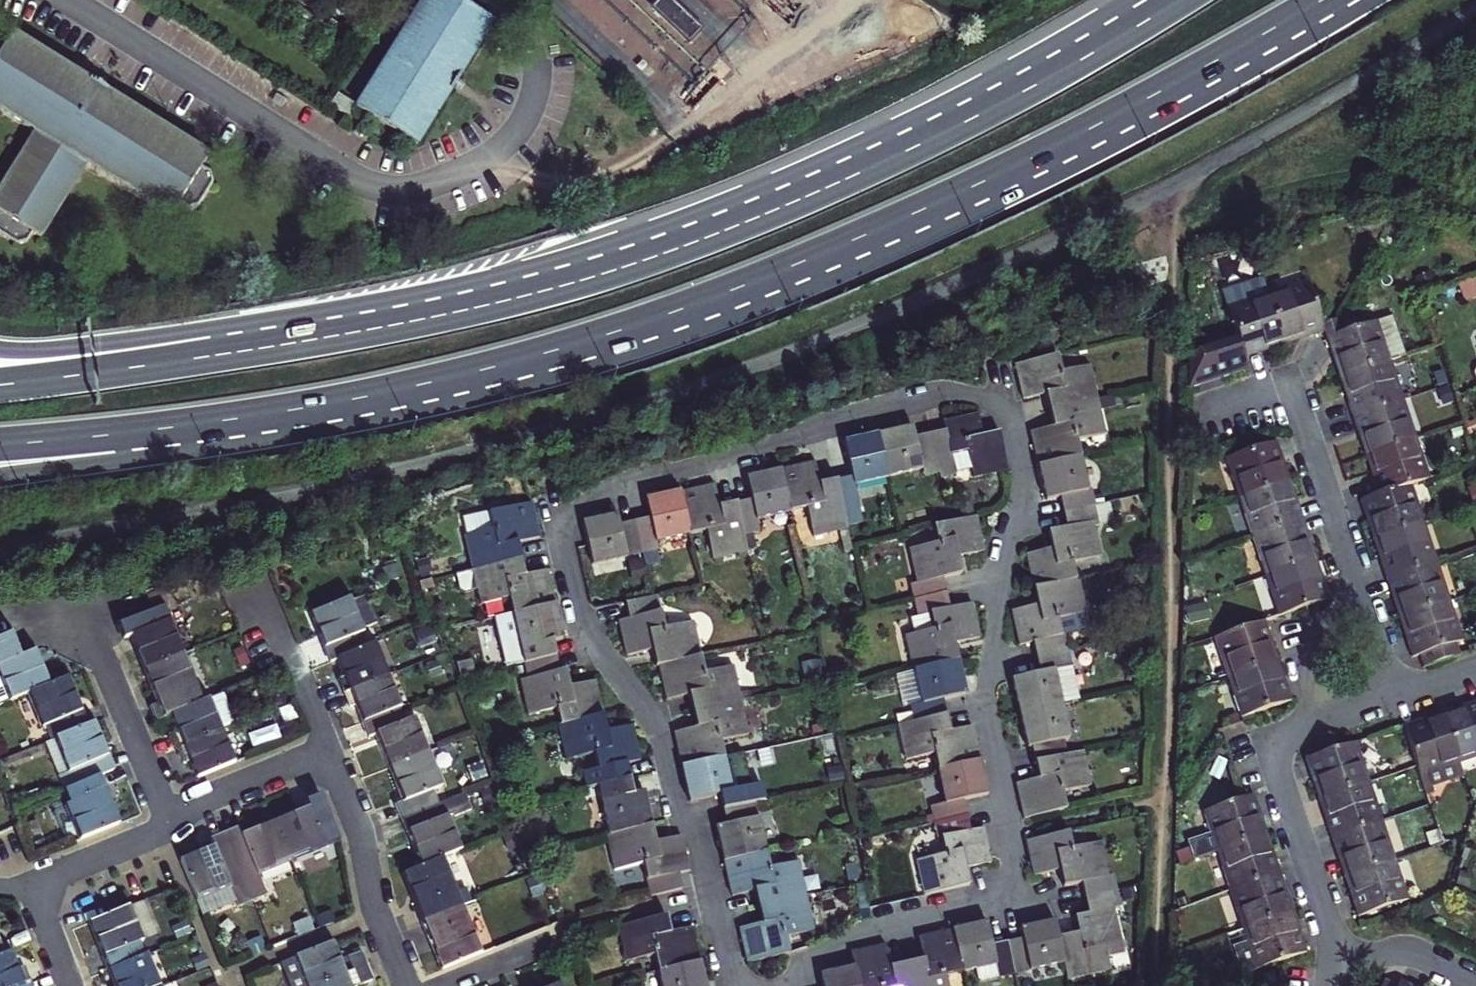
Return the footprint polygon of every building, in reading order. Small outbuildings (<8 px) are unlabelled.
[(360,107),(419,144),(498,18),(469,0),(425,0),(360,107)] [(670,0),(660,0),(653,8),(688,41),(701,28),(670,0)] [(10,35),(1,48),(0,47),(0,114),(34,134),(0,187),(0,237),(14,246),(25,245),(31,234),(39,239),(84,166),(169,218),(178,205),(186,211),(195,208),(209,187),(207,174),(199,169),(207,157),(10,35)] [(345,101),(335,96),(330,106),(341,111),(345,101)] [(1249,361),(1265,356),(1263,350),(1286,342),(1272,301),(1267,283),(1231,295),(1235,308),(1232,309),(1249,361)] [(1295,294),(1272,301),(1286,342),(1308,335),(1310,341),(1327,335),(1341,330),(1338,323),(1323,327),(1310,283),(1293,289),(1295,294)] [(1295,294),(1293,289),(1271,296),(1272,301),(1295,294)] [(1348,379),(1407,359),(1393,320),(1344,336),(1341,330),(1327,335),(1333,354),(1338,352),(1348,379)] [(1308,335),(1286,342),(1288,348),(1300,344),(1310,341),(1308,335)] [(1268,355),(1288,348),(1286,342),(1263,350),(1265,356),(1268,355)] [(1335,362),(1342,381),(1348,379),(1338,352),(1333,354),(1335,362)] [(1052,412),(1101,401),(1093,367),(1064,374),(1060,356),(1018,365),(1026,401),(1048,396),(1052,412)] [(1393,386),(1399,384),(1393,364),(1386,366),(1393,386)] [(1386,366),(1348,379),(1355,399),(1348,401),(1354,419),(1405,402),(1399,384),(1393,386),(1386,366)] [(1355,399),(1348,379),(1342,381),(1347,397),(1348,401),(1355,399)] [(1108,436),(1101,401),(1052,412),(1056,428),(1033,433),(1040,467),(1082,458),(1079,443),(1108,436)] [(1365,432),(1373,455),(1413,441),(1406,419),(1410,417),(1405,402),(1354,419),(1359,434),(1365,432)] [(932,437),(939,469),(954,465),(957,475),(974,471),(976,481),(1009,473),(1001,434),(986,437),(981,416),(946,424),(948,434),(932,437)] [(1413,441),(1418,440),(1410,417),(1406,419),(1413,441)] [(916,430),(880,438),(889,480),(939,469),(932,437),(918,441),(916,430)] [(1365,432),(1359,434),(1361,439),(1367,457),(1373,455),(1365,432)] [(889,480),(880,438),(847,446),(854,481),(838,484),(848,529),(864,526),(856,488),(889,480)] [(1420,463),(1426,462),(1418,440),(1413,441),(1420,463)] [(1413,441),(1373,455),(1380,477),(1374,480),(1380,497),(1412,486),(1431,480),(1426,462),(1420,463),(1413,441)] [(1247,499),(1288,486),(1279,463),(1285,461),(1278,444),(1228,461),(1233,478),(1240,476),(1247,499)] [(1367,457),(1372,475),(1374,480),(1380,477),(1373,455),(1367,457)] [(1082,458),(1040,467),(1047,504),(1062,500),(1064,513),(1098,506),(1095,492),(1089,493),(1082,458)] [(1286,465),(1285,461),(1279,463),(1288,486),(1293,484),(1286,465)] [(781,472),(790,515),(809,511),(816,540),(849,532),(848,529),(838,484),(823,488),(817,465),(781,472)] [(755,503),(738,507),(746,539),(762,535),(759,521),(790,515),(781,472),(750,479),(755,503)] [(1240,476),(1233,478),(1241,501),(1247,499),(1240,476)] [(1293,484),(1288,486),(1296,509),(1301,508),(1298,500),(1293,484)] [(1250,525),(1256,542),(1306,525),(1301,508),(1296,509),(1288,486),(1247,499),(1255,522),(1250,525)] [(1418,503),(1412,486),(1380,497),(1362,503),(1367,519),(1373,517),(1381,540),(1421,527),(1414,504),(1418,503)] [(718,487),(681,495),(691,538),(709,534),(717,562),(749,554),(746,539),(738,507),(724,510),(718,487)] [(637,523),(644,556),(661,552),(659,545),(691,538),(681,495),(647,503),(651,520),(637,523)] [(1255,522),(1247,499),(1241,501),(1250,525),(1255,522)] [(1414,504),(1421,527),(1425,525),(1418,503),(1414,504)] [(466,537),(475,572),(523,561),(519,544),(541,539),(534,506),(491,515),(494,531),(466,537)] [(1102,523),(1098,506),(1064,513),(1068,530),(1051,534),(1053,551),(1028,558),(1034,590),(1078,580),(1074,565),(1103,559),(1096,525),(1102,523)] [(1373,517),(1367,519),(1368,523),(1375,542),(1381,540),(1373,517)] [(622,527),(619,518),(587,526),(596,567),(644,556),(637,523),(622,527)] [(944,580),(963,576),(960,559),(986,553),(979,521),(937,530),(941,545),(910,551),(917,586),(912,587),(915,602),(947,595),(944,580)] [(1274,577),(1315,564),(1307,542),(1312,540),(1306,525),(1256,542),(1261,558),(1267,556),(1274,577)] [(1429,550),(1433,549),(1425,525),(1421,527),(1429,550)] [(1421,527),(1381,540),(1389,564),(1383,566),(1388,582),(1439,565),(1433,549),(1429,550),(1421,527)] [(1313,542),(1312,540),(1307,542),(1315,564),(1320,562),(1313,542)] [(1375,542),(1380,558),(1383,566),(1389,564),(1381,540),(1375,542)] [(1267,556),(1261,558),(1268,579),(1274,577),(1267,556)] [(514,616),(556,606),(549,572),(527,577),(523,561),(475,572),(483,606),(510,600),(514,616)] [(1320,562),(1315,564),(1322,587),(1328,586),(1325,578),(1320,562)] [(1282,619),(1333,602),(1328,586),(1322,587),(1315,564),(1274,577),(1282,601),(1276,603),(1282,619)] [(1445,583),(1439,565),(1388,582),(1393,599),(1400,597),(1407,619),(1447,605),(1440,584),(1445,583)] [(1282,601),(1274,577),(1268,579),(1276,603),(1282,601)] [(1087,615),(1079,580),(1078,580),(1034,590),(1038,607),(1012,614),(1019,648),(1035,645),(1038,659),(1070,652),(1067,637),(1063,638),(1059,622),(1087,615)] [(1447,605),(1452,604),(1445,583),(1440,584),(1447,605)] [(917,670),(959,661),(956,647),(982,641),(974,606),(951,611),(947,595),(915,602),(919,618),(932,615),(935,631),(907,638),(914,671),(917,670)] [(656,651),(660,668),(703,658),(696,624),(667,630),(659,597),(628,604),(631,621),(620,624),(628,657),(656,651)] [(1400,597),(1393,599),(1394,602),(1400,621),(1407,619),(1400,597)] [(339,660),(361,651),(356,639),(366,635),(352,601),(314,616),(333,663),(339,660)] [(1455,628),(1459,627),(1452,604),(1447,605),(1455,628)] [(1447,605),(1407,619),(1414,642),(1408,644),(1414,661),(1465,643),(1459,627),(1455,628),(1447,605)] [(514,616),(525,666),(558,658),(555,642),(564,640),(556,606),(514,616)] [(146,671),(183,656),(169,623),(158,627),(153,612),(119,626),(125,641),(133,638),(146,671)] [(1414,642),(1407,619),(1400,621),(1405,636),(1408,644),(1414,642)] [(1235,678),(1275,665),(1268,643),(1272,641),(1266,625),(1216,641),(1222,657),(1227,655),(1235,678)] [(31,695),(50,687),(37,653),(24,658),(14,635),(0,640),(0,707),(31,695)] [(1279,664),(1273,644),(1272,641),(1268,643),(1275,665),(1279,664)] [(377,645),(361,651),(339,660),(347,679),(341,682),(347,697),(391,679),(377,645)] [(1074,668),(1070,652),(1038,659),(1041,674),(1013,681),(1021,714),(1064,705),(1057,672),(1074,668)] [(1222,657),(1229,680),(1235,678),(1227,655),(1222,657)] [(197,691),(183,656),(146,671),(160,705),(154,708),(158,721),(172,715),(193,707),(189,695),(197,691)] [(563,726),(606,716),(598,683),(571,688),(567,672),(562,673),(558,658),(525,666),(529,681),(521,682),(530,716),(558,710),(563,726)] [(703,658),(660,668),(668,702),(691,696),(695,713),(743,702),(736,668),(707,674),(703,658)] [(915,723),(948,716),(945,701),(967,697),(959,661),(917,670),(925,706),(913,709),(915,723)] [(1284,681),(1279,664),(1275,665),(1283,689),(1287,687),(1284,681)] [(1242,720),(1258,714),(1293,703),(1287,687),(1283,689),(1275,665),(1235,678),(1242,702),(1237,703),(1242,720)] [(1229,680),(1237,703),(1242,702),(1235,678),(1229,680)] [(50,687),(31,695),(44,729),(48,728),(53,741),(56,739),(89,726),(70,679),(50,687)] [(402,708),(391,679),(347,697),(353,711),(359,709),(365,724),(399,710),(402,708)] [(264,693),(252,698),(258,711),(269,706),(264,693)] [(209,701),(193,707),(172,715),(180,733),(174,736),(180,750),(222,732),(209,701)] [(743,702),(695,713),(699,729),(675,734),(683,769),(727,759),(723,743),(751,736),(743,702)] [(1072,740),(1064,705),(1021,714),(1029,750),(1034,749),(1037,763),(1069,756),(1066,742),(1072,740)] [(1460,760),(1475,755),(1475,707),(1468,709),(1469,713),(1447,721),(1460,760)] [(1463,711),(1445,716),(1447,721),(1469,713),(1468,709),(1463,711)] [(404,724),(399,710),(365,724),(371,738),(379,735),(392,768),(430,753),(416,720),(404,724)] [(610,733),(606,716),(563,726),(560,727),(568,761),(597,754),(601,771),(597,772),(600,787),(633,780),(630,765),(643,762),(635,728),(610,733)] [(939,771),(981,762),(974,729),(952,734),(948,716),(915,723),(900,727),(908,762),(936,755),(939,771)] [(1423,729),(1447,721),(1445,716),(1429,722),(1422,724),(1423,729)] [(1436,768),(1460,760),(1447,721),(1423,729),(1422,724),(1405,730),(1422,778),(1438,773),(1436,768)] [(89,726),(56,739),(69,774),(63,777),(68,790),(100,776),(114,771),(95,723),(89,726)] [(222,732),(180,750),(185,764),(191,762),(199,779),(236,765),(222,732)] [(1318,776),(1326,798),(1365,785),(1358,762),(1363,761),(1358,745),(1309,762),(1314,777),(1318,776)] [(444,788),(430,753),(392,768),(407,804),(399,807),(404,819),(439,805),(435,792),(444,788)] [(1094,787),(1087,753),(1069,756),(1037,763),(1041,780),(1017,786),(1024,820),(1068,811),(1064,794),(1094,787)] [(1462,765),(1475,760),(1475,755),(1460,760),(1462,765)] [(735,793),(727,759),(683,769),(691,804),(721,797),(725,811),(757,804),(753,788),(735,793)] [(1460,760),(1436,768),(1438,773),(1462,765),(1460,760)] [(1371,783),(1363,761),(1358,762),(1365,785),(1371,783)] [(981,762),(939,771),(947,805),(932,808),(935,825),(968,817),(965,803),(988,797),(981,762)] [(120,825),(100,776),(68,790),(73,805),(69,807),(82,840),(120,825)] [(1314,777),(1317,785),(1322,799),(1326,798),(1318,776),(1314,777)] [(611,837),(655,827),(647,792),(636,794),(633,780),(600,787),(611,837)] [(1371,783),(1365,785),(1373,808),(1378,806),(1371,783)] [(1365,785),(1326,798),(1333,820),(1330,821),(1336,839),(1384,824),(1378,806),(1373,808),(1365,785)] [(340,839),(323,796),(310,802),(312,809),(277,824),(291,859),(340,839)] [(1255,796),(1247,798),(1204,812),(1209,829),(1215,827),(1223,850),(1264,837),(1256,814),(1261,812),(1255,796)] [(1333,820),(1326,798),(1322,799),(1329,820),(1330,821),(1333,820)] [(451,800),(439,805),(404,819),(424,867),(444,859),(463,851),(448,817),(457,813),(451,800)] [(725,864),(769,854),(757,804),(725,811),(729,827),(717,829),(725,864)] [(1263,818),(1261,812),(1256,814),(1264,837),(1268,835),(1263,818)] [(971,832),(968,817),(935,825),(938,839),(944,838),(948,856),(917,863),(925,898),(970,888),(967,870),(992,864),(984,829),(971,832)] [(257,874),(291,859),(277,824),(243,838),(240,831),(228,835),(257,907),(269,903),(257,874)] [(1336,839),(1341,854),(1343,853),(1352,877),(1393,863),(1385,840),(1389,838),(1384,824),(1336,839)] [(611,837),(610,838),(617,871),(645,865),(653,899),(683,891),(680,875),(690,872),(682,838),(659,843),(655,827),(611,837)] [(1215,827),(1209,829),(1218,852),(1223,850),(1215,827)] [(1083,885),(1086,900),(1120,892),(1116,877),(1110,879),(1101,844),(1077,849),(1073,832),(1027,842),(1035,878),(1061,873),(1064,890),(1083,885)] [(257,907),(228,835),(213,841),(215,848),(182,862),(203,912),(236,898),(242,913),(257,907)] [(1268,835),(1264,837),(1273,863),(1278,862),(1275,854),(1268,835)] [(1273,863),(1264,837),(1223,850),(1232,875),(1226,877),(1231,893),(1282,875),(1278,862),(1273,863)] [(1397,862),(1389,838),(1385,840),(1393,863),(1397,862)] [(1232,875),(1223,850),(1218,852),(1226,877),(1232,875)] [(1343,853),(1341,854),(1343,860),(1349,878),(1352,877),(1343,853)] [(773,870),(769,854),(725,864),(733,897),(756,892),(760,909),(808,898),(800,864),(773,870)] [(458,893),(444,859),(424,867),(406,875),(425,923),(464,907),(473,904),(467,890),(458,893)] [(1397,862),(1393,863),(1402,888),(1406,886),(1397,862)] [(1393,863),(1352,877),(1360,901),(1357,902),(1362,918),(1411,901),(1406,886),(1402,888),(1393,863)] [(1288,893),(1282,875),(1231,893),(1237,912),(1243,910),(1249,929),(1290,915),(1283,895),(1288,893)] [(1360,901),(1352,877),(1349,878),(1355,895),(1357,902),(1360,901)] [(1081,935),(1060,940),(1066,965),(1068,975),(1100,968),(1096,950),(1124,943),(1116,909),(1124,908),(1120,892),(1086,900),(1090,915),(1077,918),(1081,935)] [(1289,895),(1288,893),(1283,895),(1290,915),(1295,913),(1289,895)] [(808,898),(760,909),(764,925),(741,931),(749,965),(792,955),(788,938),(816,932),(808,898)] [(142,944),(158,937),(145,901),(128,908),(142,944)] [(464,907),(425,923),(445,971),(483,955),(464,907)] [(128,908),(91,923),(111,971),(143,958),(139,946),(142,944),(128,908)] [(1243,910),(1237,912),(1244,930),(1249,929),(1243,910)] [(1301,931),(1295,913),(1290,915),(1298,940),(1303,938),(1301,931)] [(1298,940),(1290,915),(1249,929),(1244,930),(1227,936),(1241,977),(1308,954),(1303,938),(1298,940)] [(656,957),(659,974),(701,964),(693,929),(672,934),(668,918),(621,929),(629,963),(656,957)] [(1023,940),(1008,944),(1015,976),(1066,965),(1060,940),(1056,922),(1021,930),(1023,940)] [(954,932),(963,974),(997,967),(1000,979),(1015,976),(1008,944),(993,947),(987,925),(954,932)] [(908,965),(913,985),(949,985),(947,978),(963,974),(954,932),(920,939),(924,961),(908,965)] [(369,968),(362,952),(342,961),(335,944),(284,965),(292,985),(322,985),(369,968)] [(908,965),(893,968),(888,947),(852,954),(856,969),(859,985),(913,985),(908,965)] [(33,981),(27,967),(20,970),(13,952),(5,955),(0,957),(0,985),(21,985),(33,981)] [(143,958),(111,971),(117,985),(159,985),(147,956),(143,958)] [(701,964),(659,974),(662,985),(706,985),(701,964)] [(374,981),(369,968),(322,985),(362,985),(374,981)] [(856,969),(821,978),(823,985),(859,985),(856,969)]
